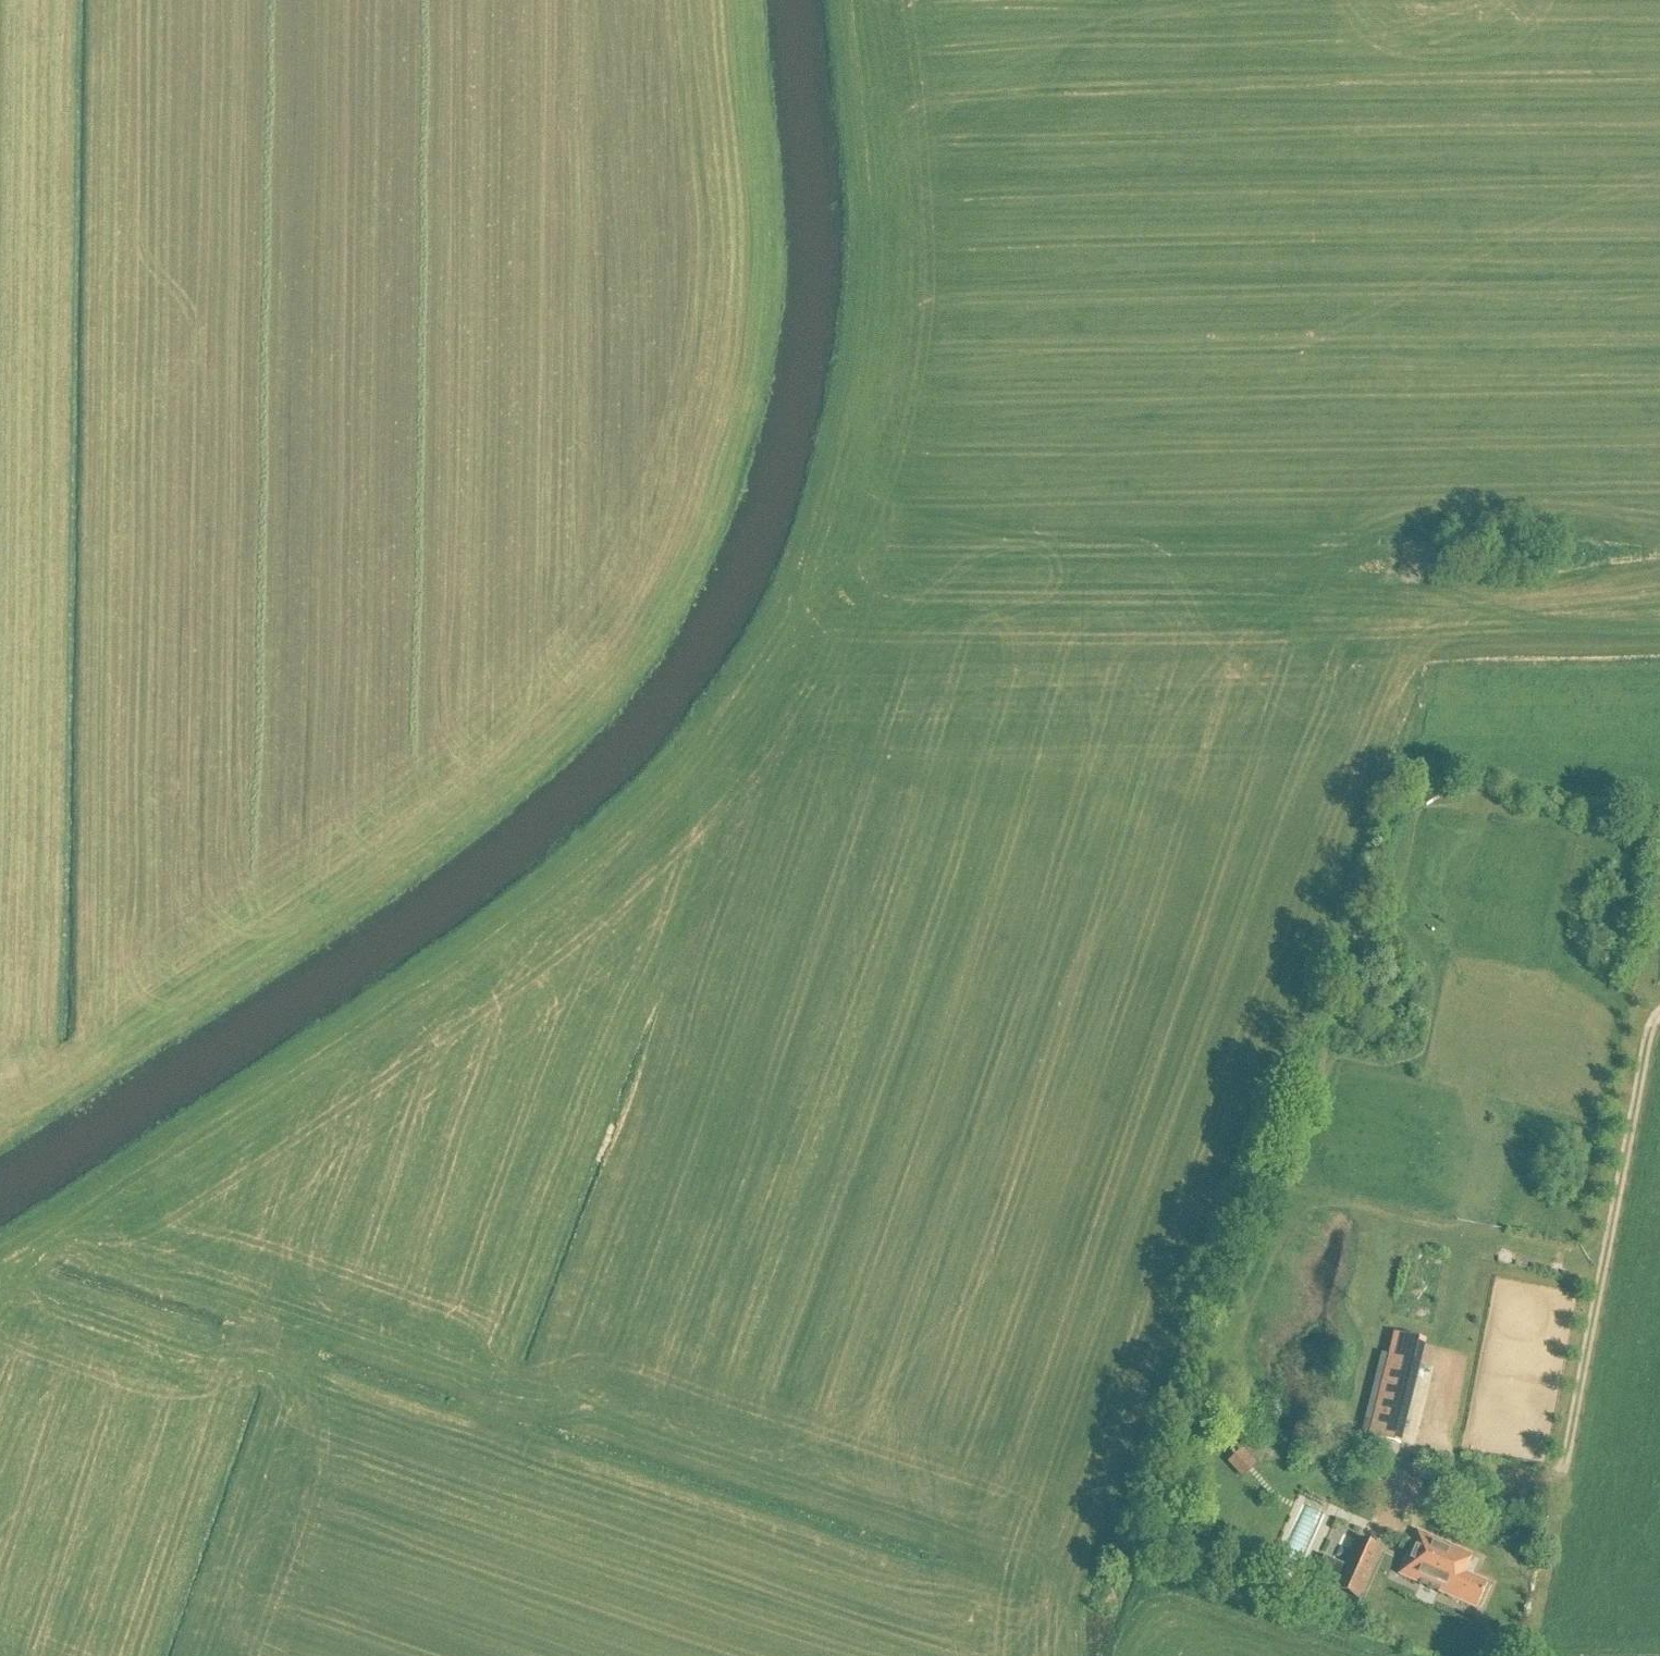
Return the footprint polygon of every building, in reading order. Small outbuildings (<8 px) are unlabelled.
[(1399,1450),(1420,1365),(1387,1357),(1367,1442),(1399,1450)] [(1242,1482),(1257,1468),(1241,1451),(1226,1465),(1242,1482)] [(1417,1534),(1398,1576),(1475,1611),(1486,1587),(1464,1577),(1472,1559),(1417,1534)] [(1334,1592),(1358,1602),(1380,1552),(1357,1541),(1334,1592)]
